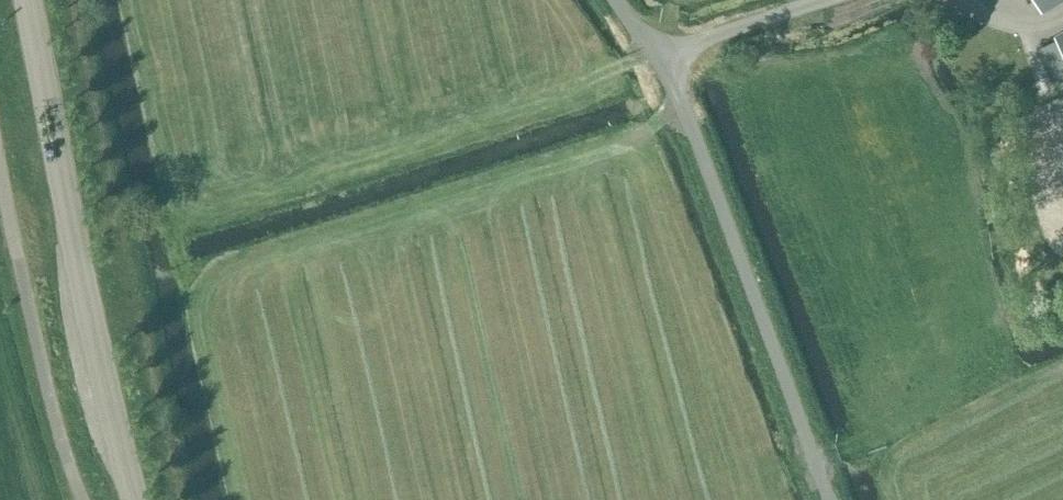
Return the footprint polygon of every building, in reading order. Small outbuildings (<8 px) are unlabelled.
[(1041,9),(1056,0),(1036,0),(1041,9)] [(1062,84),(1062,32),(1056,36),(1039,46),(1061,85),(1062,84)]
